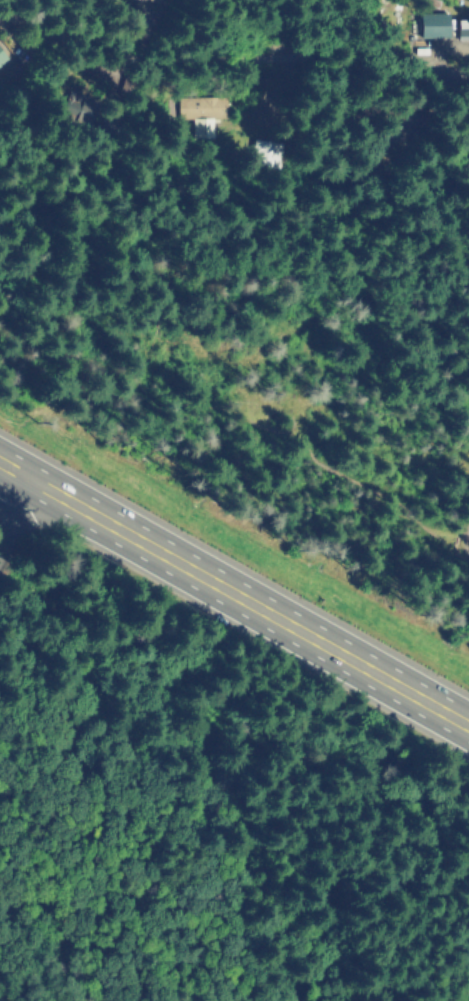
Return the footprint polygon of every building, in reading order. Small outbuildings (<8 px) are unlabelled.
[(450,13),(421,14),(422,38),(450,37),(450,13)] [(457,14),(468,13),(468,38),(457,38),(457,14)] [(212,116),(212,135),(206,135),(206,149),(194,149),(193,136),(190,136),(189,117),(177,117),(176,93),(223,92),(224,116),(212,116)] [(278,166),(254,167),(253,142),(277,141),(278,166)] [(460,169),(468,151),(468,174),(460,169)]
